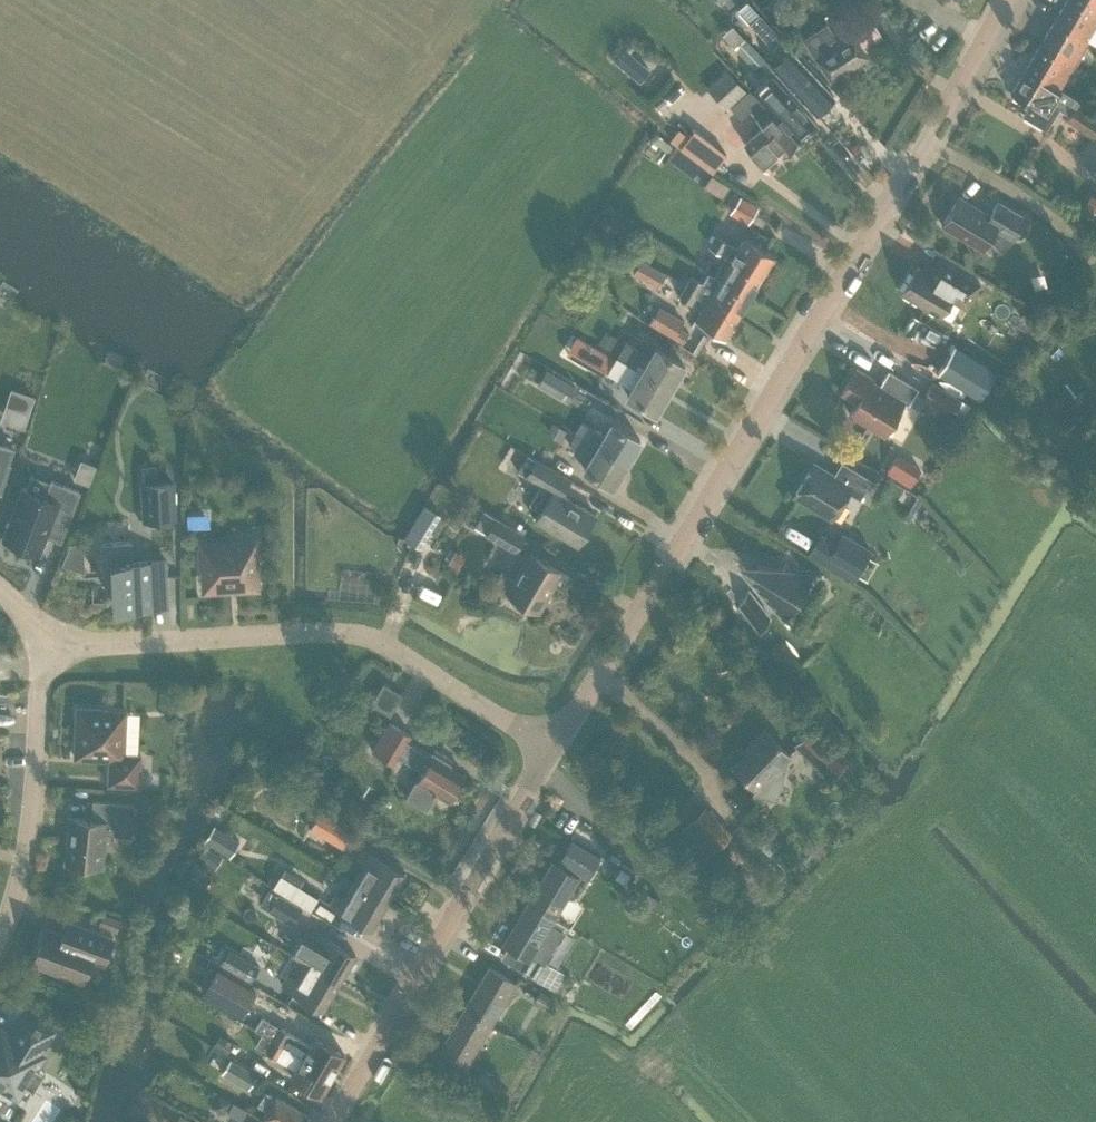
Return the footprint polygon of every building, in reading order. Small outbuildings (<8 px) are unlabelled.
[(1088,39),(1095,26),(1095,12),(1076,0),(1067,0),(1055,20),(1088,39)] [(1095,12),(1095,0),(1076,0),(1095,12)] [(857,28),(868,44),(886,32),(875,16),(857,28)] [(1073,63),(1088,39),(1055,20),(1041,44),(1073,63)] [(847,23),(810,48),(831,80),(868,55),(847,23)] [(734,39),(753,62),(765,52),(746,30),(734,39)] [(770,41),(783,57),(794,48),(780,32),(770,41)] [(1077,99),(1058,88),(1073,63),(1041,44),(1012,92),(1011,92),(1011,93),(1028,103),(1024,111),(1025,115),(1043,126),(1048,125),(1059,106),(1070,113),(1066,118),(1095,138),(1095,117),(1074,104),(1077,99)] [(726,68),(706,86),(727,108),(730,106),(741,119),(761,101),(750,88),(747,90),(726,68)] [(810,70),(792,87),(816,113),(834,97),(810,70)] [(791,95),(773,111),(797,138),(815,122),(791,95)] [(782,125),(776,131),(769,122),(745,144),(768,169),(798,143),(782,125)] [(697,123),(683,145),(712,164),(727,143),(697,123)] [(712,169),(705,181),(722,190),(729,178),(712,169)] [(1087,195),(1093,207),(1095,205),(1095,190),(1087,195)] [(730,212),(748,223),(758,205),(740,194),(730,212)] [(983,249),(996,227),(1013,238),(1025,217),(998,201),(990,214),(959,196),(942,224),(983,249)] [(749,296),(761,275),(774,255),(745,237),(739,247),(717,234),(704,255),(715,262),(716,262),(726,268),(720,278),(749,296)] [(950,298),(966,307),(980,283),(938,258),(929,273),(917,266),(902,292),(940,314),(950,298)] [(666,273),(643,259),(635,272),(658,286),(666,273)] [(701,297),(704,293),(709,296),(708,298),(737,316),(749,296),(720,278),(713,290),(702,284),(704,281),(692,275),(686,285),(697,292),(696,294),(701,297)] [(618,302),(638,315),(649,297),(630,284),(618,302)] [(709,296),(704,293),(701,297),(696,294),(697,292),(686,285),(680,296),(691,302),(692,300),(703,307),(695,319),(725,337),(737,316),(708,298),(709,296)] [(1019,316),(1033,324),(1039,314),(1025,306),(1019,316)] [(598,341),(611,349),(618,337),(605,329),(598,341)] [(670,388),(684,364),(656,347),(651,356),(627,341),(617,357),(670,388)] [(939,372),(981,397),(998,368),(956,343),(939,372)] [(628,395),(656,412),(670,388),(617,357),(608,372),(633,386),(628,395)] [(576,384),(547,368),(538,383),(567,400),(576,384)] [(880,385),(871,380),(873,378),(856,368),(842,392),(857,401),(849,413),(884,434),(904,401),(909,404),(919,388),(889,369),(880,385)] [(922,396),(951,413),(961,397),(931,380),(922,396)] [(598,445),(597,446),(589,441),(596,430),(580,421),(567,444),(591,456),(584,468),(613,485),(627,462),(598,445)] [(640,439),(612,422),(598,445),(627,462),(640,439)] [(13,447),(0,443),(0,487),(13,447)] [(596,514),(562,494),(571,479),(527,453),(517,470),(541,484),(530,503),(541,510),(535,520),(578,545),(596,514)] [(89,483),(96,465),(82,460),(75,477),(89,483)] [(794,495),(832,518),(848,491),(860,498),(872,479),(845,463),(834,482),(811,468),(794,495)] [(61,540),(80,490),(51,479),(45,495),(23,486),(3,538),(40,552),(47,534),(49,535),(51,530),(61,534),(59,539),(61,540)] [(907,515),(917,492),(886,479),(877,502),(907,515)] [(145,519),(174,517),(172,482),(143,483),(145,519)] [(424,505),(403,539),(413,546),(424,529),(428,532),(439,514),(424,505)] [(485,510),(475,526),(515,550),(524,534),(485,510)] [(186,513),(187,528),(206,527),(206,511),(186,513)] [(822,533),(811,552),(853,577),(870,549),(843,533),(838,542),(822,533)] [(167,560),(150,561),(132,562),(131,542),(102,543),(104,578),(115,577),(117,607),(169,604),(167,560)] [(253,544),(204,547),(206,587),(255,584),(253,544)] [(449,561),(458,566),(465,555),(456,549),(449,561)] [(530,553),(515,578),(501,570),(491,587),(505,595),(507,591),(539,610),(562,572),(530,553)] [(824,578),(824,576),(794,571),(787,561),(783,569),(758,564),(758,566),(752,576),(750,577),(791,630),(792,629),(786,620),(813,576),(824,578)] [(418,593),(439,600),(443,587),(422,580),(418,593)] [(756,622),(762,617),(742,592),(732,607),(756,622)] [(384,682),(371,703),(390,714),(402,694),(384,682)] [(103,711),(103,708),(77,707),(75,757),(101,758),(101,755),(110,756),(109,784),(140,785),(141,754),(123,753),(124,712),(103,711)] [(464,774),(449,765),(453,759),(434,748),(430,754),(407,740),(411,734),(389,721),(372,750),(394,763),(398,755),(422,769),(406,795),(427,808),(438,792),(449,798),(464,774)] [(807,727),(794,740),(828,774),(840,761),(807,727)] [(791,754),(764,728),(751,741),(754,743),(747,751),(744,748),(743,749),(746,752),(733,765),(756,788),(751,792),(763,804),(771,796),(776,798),(783,772),(778,767),(791,754)] [(145,790),(162,791),(163,774),(146,773),(145,790)] [(102,866),(106,833),(132,836),(135,803),(93,799),(91,818),(71,815),(66,862),(102,866)] [(705,807),(691,821),(716,847),(731,833),(705,807)] [(317,828),(317,829),(311,839),(322,846),(329,836),(341,843),(351,827),(327,812),(317,828)] [(388,901),(390,898),(404,873),(363,849),(356,860),(364,865),(354,881),(388,901)] [(553,861),(531,898),(528,902),(555,918),(579,877),(553,861)] [(621,867),(615,876),(625,882),(631,873),(621,867)] [(587,879),(599,887),(604,879),(592,871),(587,879)] [(310,908),(317,897),(282,875),(275,886),(310,908)] [(372,928),(388,901),(354,881),(345,897),(337,892),(330,903),(372,928)] [(300,908),(278,894),(270,907),(294,921),(300,908)] [(555,918),(528,902),(503,943),(530,959),(555,918)] [(99,923),(117,930),(121,918),(103,912),(99,923)] [(65,918),(60,932),(46,927),(34,962),(81,978),(89,956),(101,960),(111,933),(65,918)] [(356,954),(315,930),(312,933),(306,929),(291,954),(306,962),(340,982),(356,954)] [(220,962),(251,980),(259,965),(229,947),(220,962)] [(527,962),(548,982),(562,967),(542,947),(527,962)] [(282,984),(324,1009),(340,982),(306,962),(296,978),(289,973),(282,984)] [(202,990),(242,1013),(257,989),(217,965),(202,990)] [(516,982),(489,966),(465,1007),(491,1023),(516,982)] [(532,984),(526,995),(544,1005),(550,994),(532,984)] [(465,1007),(441,1047),(467,1064),(491,1023),(465,1007)] [(17,1097),(44,1054),(39,1052),(53,1029),(27,1013),(13,1035),(1,1028),(0,1030),(0,1086),(17,1097)] [(279,1028),(265,1052),(277,1058),(285,1045),(291,1035),(279,1028)] [(333,1074),(345,1054),(315,1037),(304,1056),(304,1057),(333,1074)] [(277,1058),(296,1070),(304,1057),(304,1056),(285,1045),(277,1058)] [(246,1048),(239,1062),(259,1073),(266,1059),(246,1048)] [(292,1077),(322,1094),(333,1074),(304,1057),(296,1070),(292,1077)] [(230,1059),(223,1073),(251,1088),(258,1074),(230,1059)] [(482,1071),(474,1085),(493,1096),(501,1084),(482,1071)] [(270,1121),(305,1121),(309,1115),(267,1090),(259,1104),(268,1108),(262,1118),(270,1121)] [(60,1108),(46,1099),(31,1121),(51,1121),(60,1108)] [(229,1109),(239,1115),(244,1107),(233,1101),(229,1109)] [(174,1121),(200,1121),(201,1120),(180,1109),(174,1121)]
